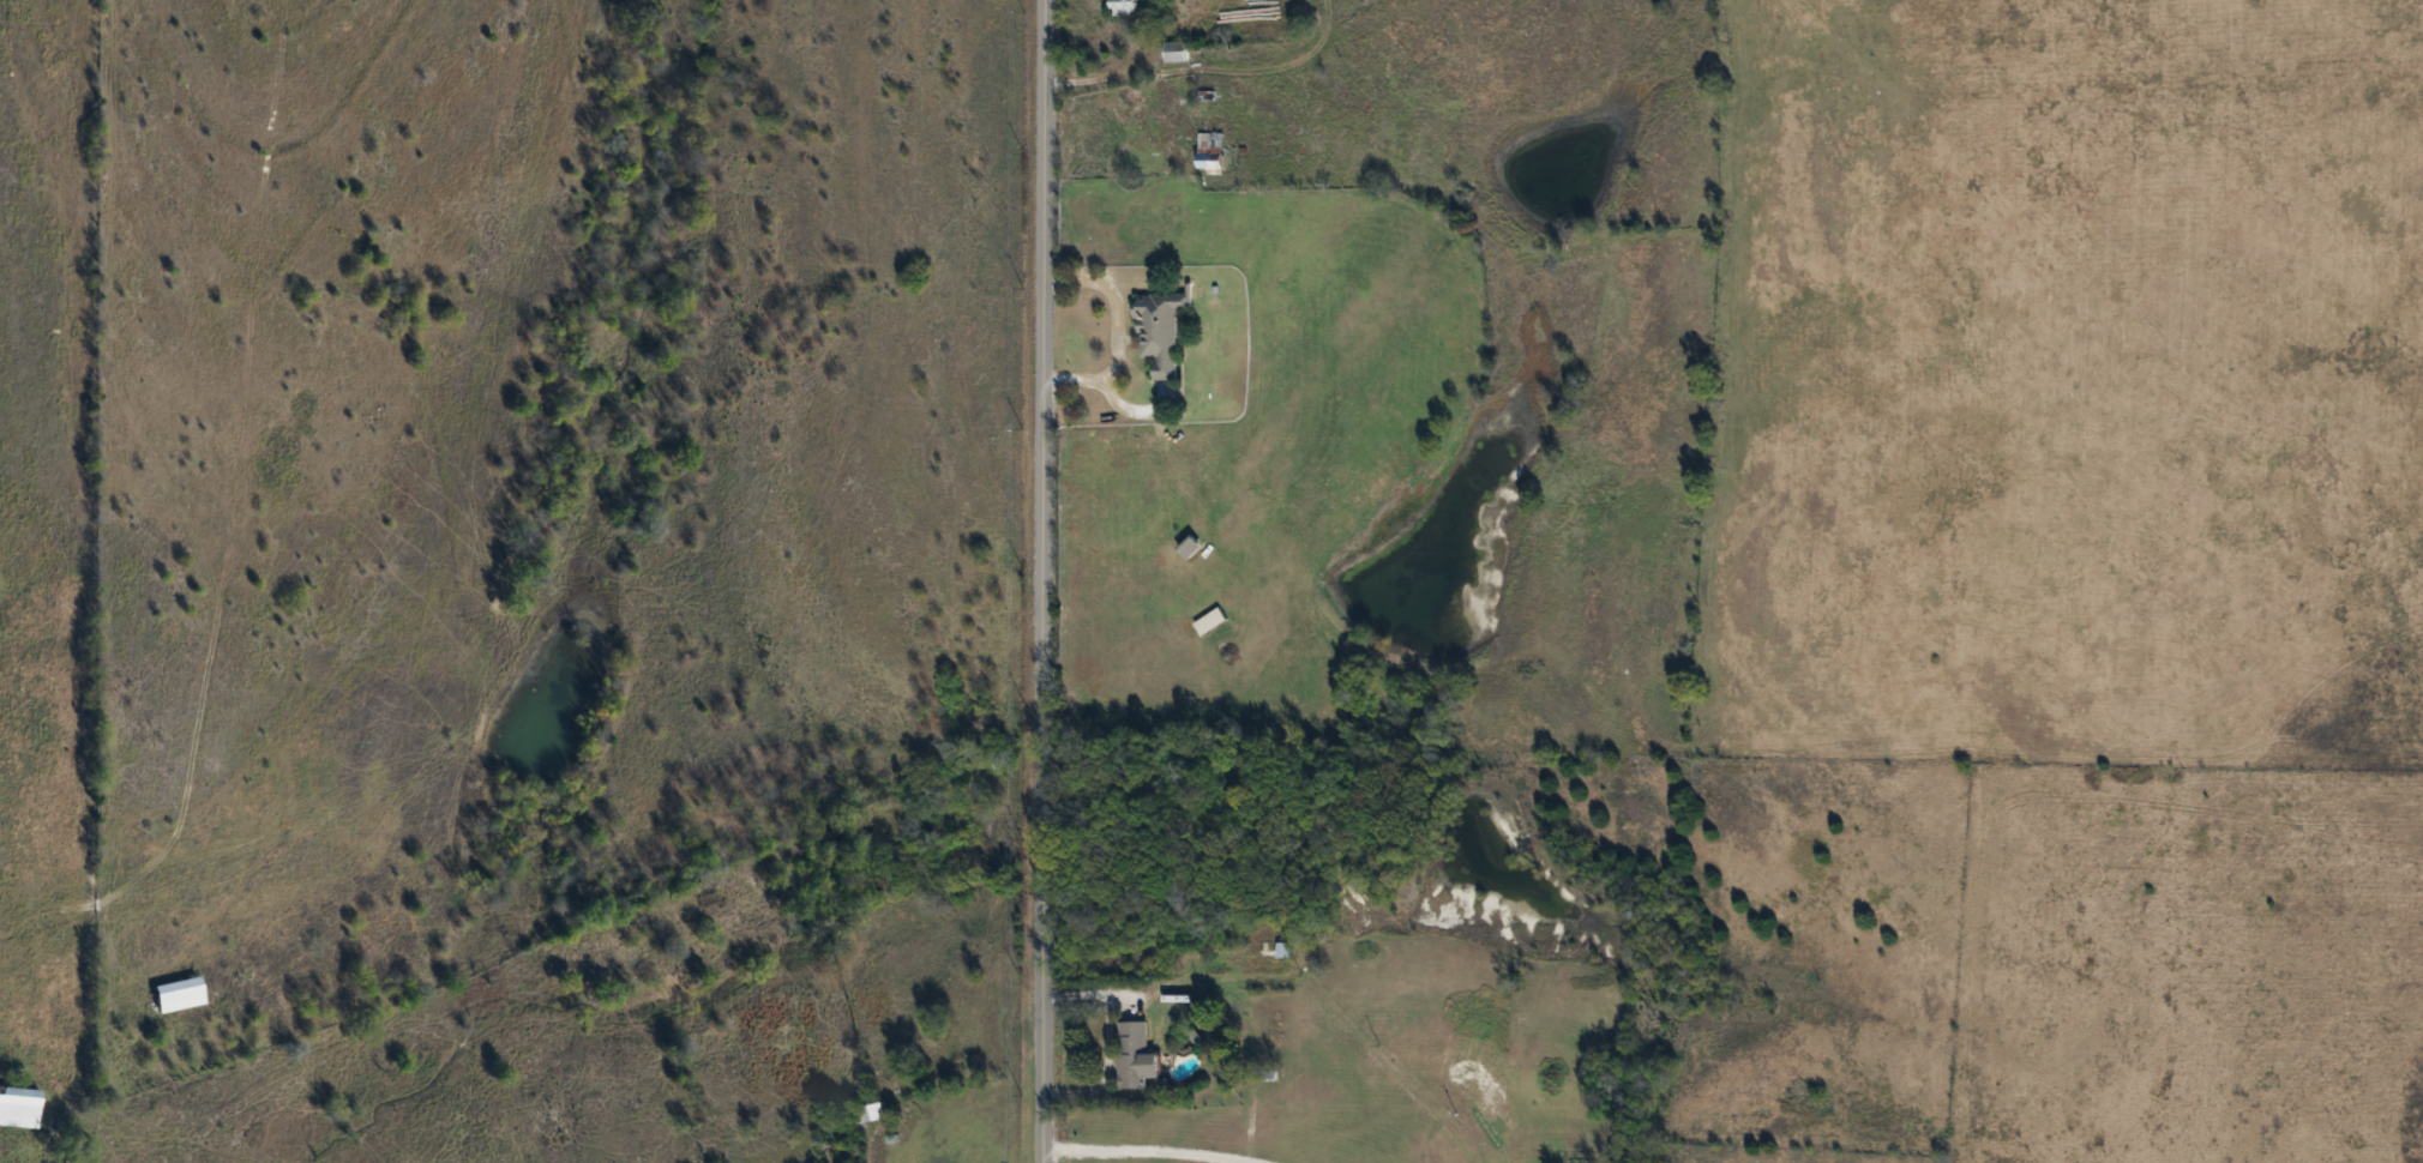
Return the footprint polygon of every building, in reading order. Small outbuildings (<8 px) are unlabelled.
[(1111,17),(1111,0),(1134,0),(1134,17),(1111,17)] [(1161,43),(1184,43),(1184,62),(1161,62),(1161,43)] [(1196,133),(1220,133),(1220,175),(1196,175),(1196,133)] [(1174,311),(1174,380),(1149,380),(1149,358),(1136,358),(1135,294),(1188,294),(1188,311),(1174,311)] [(1287,941),(1287,957),(1276,957),(1276,966),(1249,966),(1249,941),(1287,941)] [(193,976),(199,1004),(154,1013),(148,986),(193,976)] [(1144,1051),(1154,1051),(1154,1078),(1143,1078),(1143,1090),(1117,1089),(1117,1022),(1144,1022),(1144,1051)] [(35,1127),(0,1127),(0,1087),(35,1087),(35,1127)] [(855,1123),(852,1108),(885,1102),(888,1116),(855,1123)]
